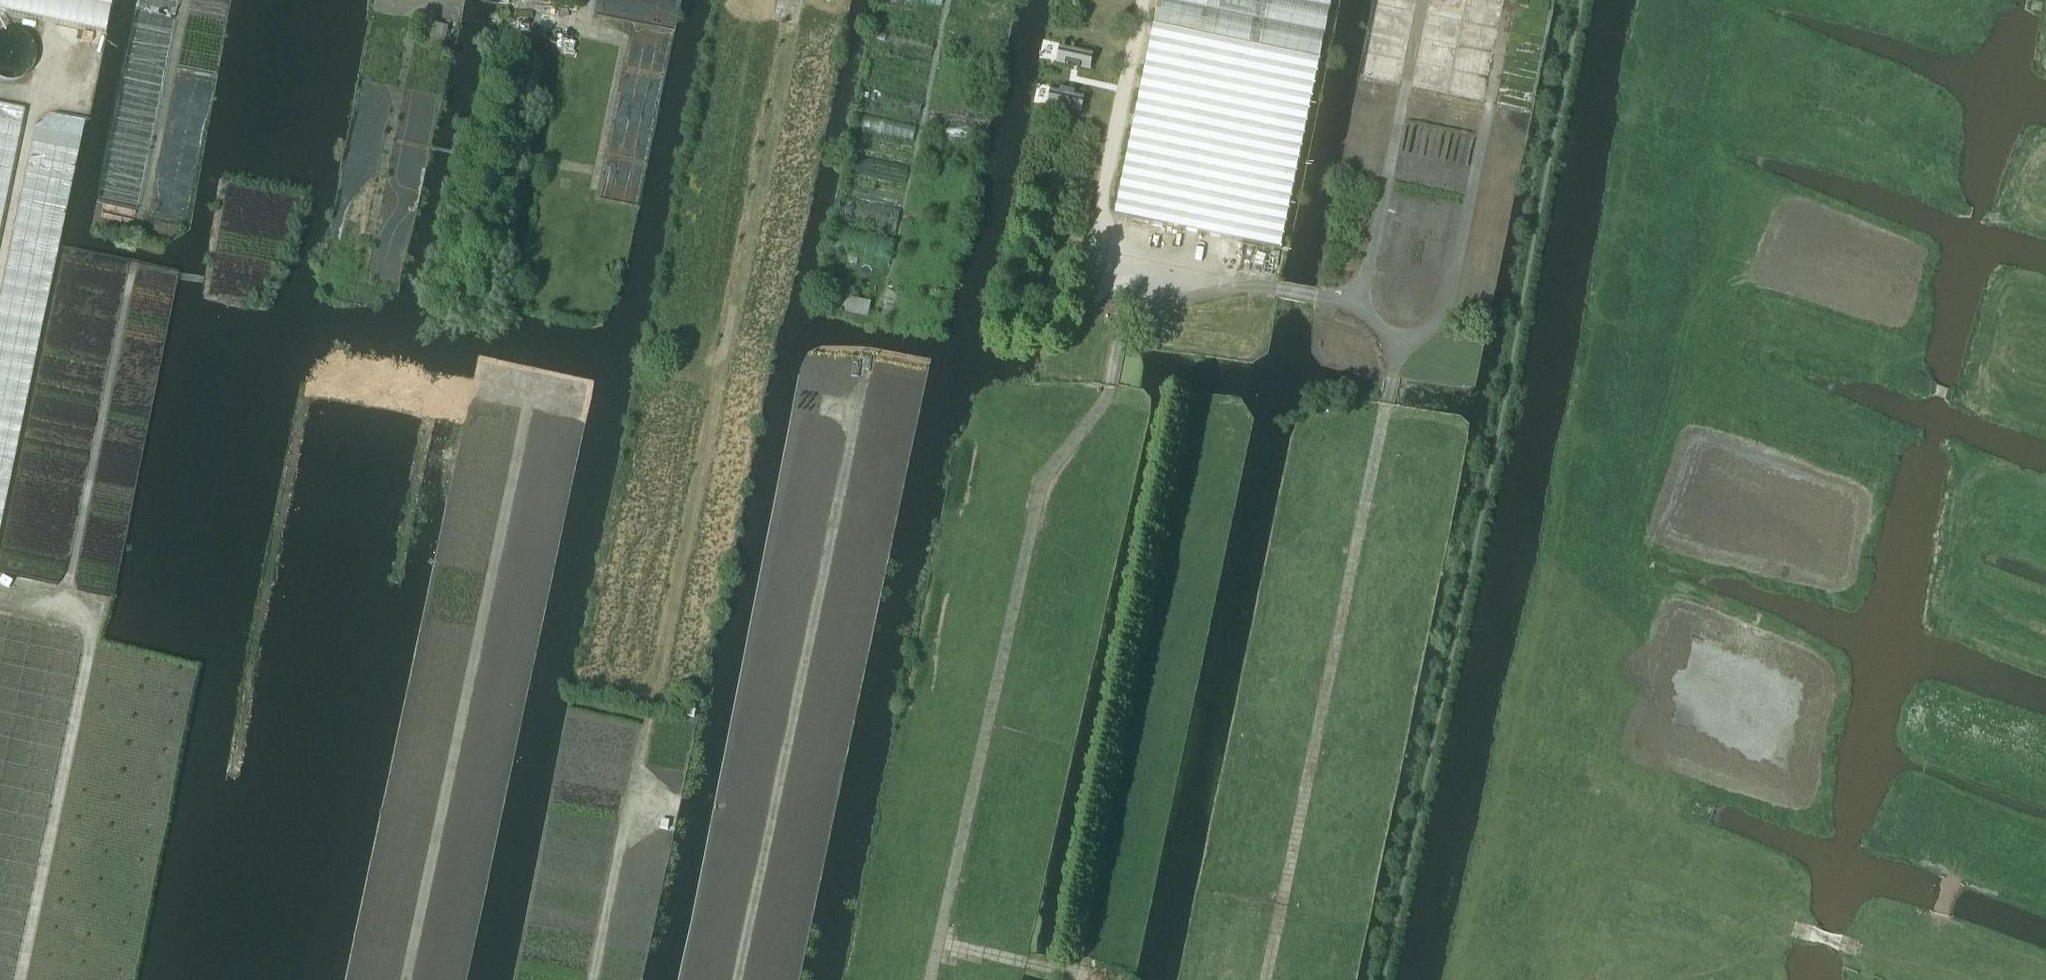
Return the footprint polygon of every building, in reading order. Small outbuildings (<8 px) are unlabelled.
[(105,34),(113,0),(0,0),(0,12),(105,34)] [(1117,217),(1279,250),(1331,0),(1161,0),(1117,217)] [(433,25),(429,40),(444,43),(448,29),(433,25)] [(1057,63),(1089,70),(1093,52),(1061,45),(1057,63)] [(1048,106),(1080,113),(1084,95),(1052,88),(1048,106)] [(24,110),(0,105),(0,227),(24,110)] [(0,294),(0,528),(84,123),(51,116),(34,128),(0,294)] [(887,293),(883,317),(900,320),(905,297),(887,293)] [(832,295),(828,310),(868,319),(871,304),(832,295)] [(687,710),(686,717),(694,719),(695,711),(687,710)] [(670,823),(662,821),(660,830),(668,831),(670,823)]
